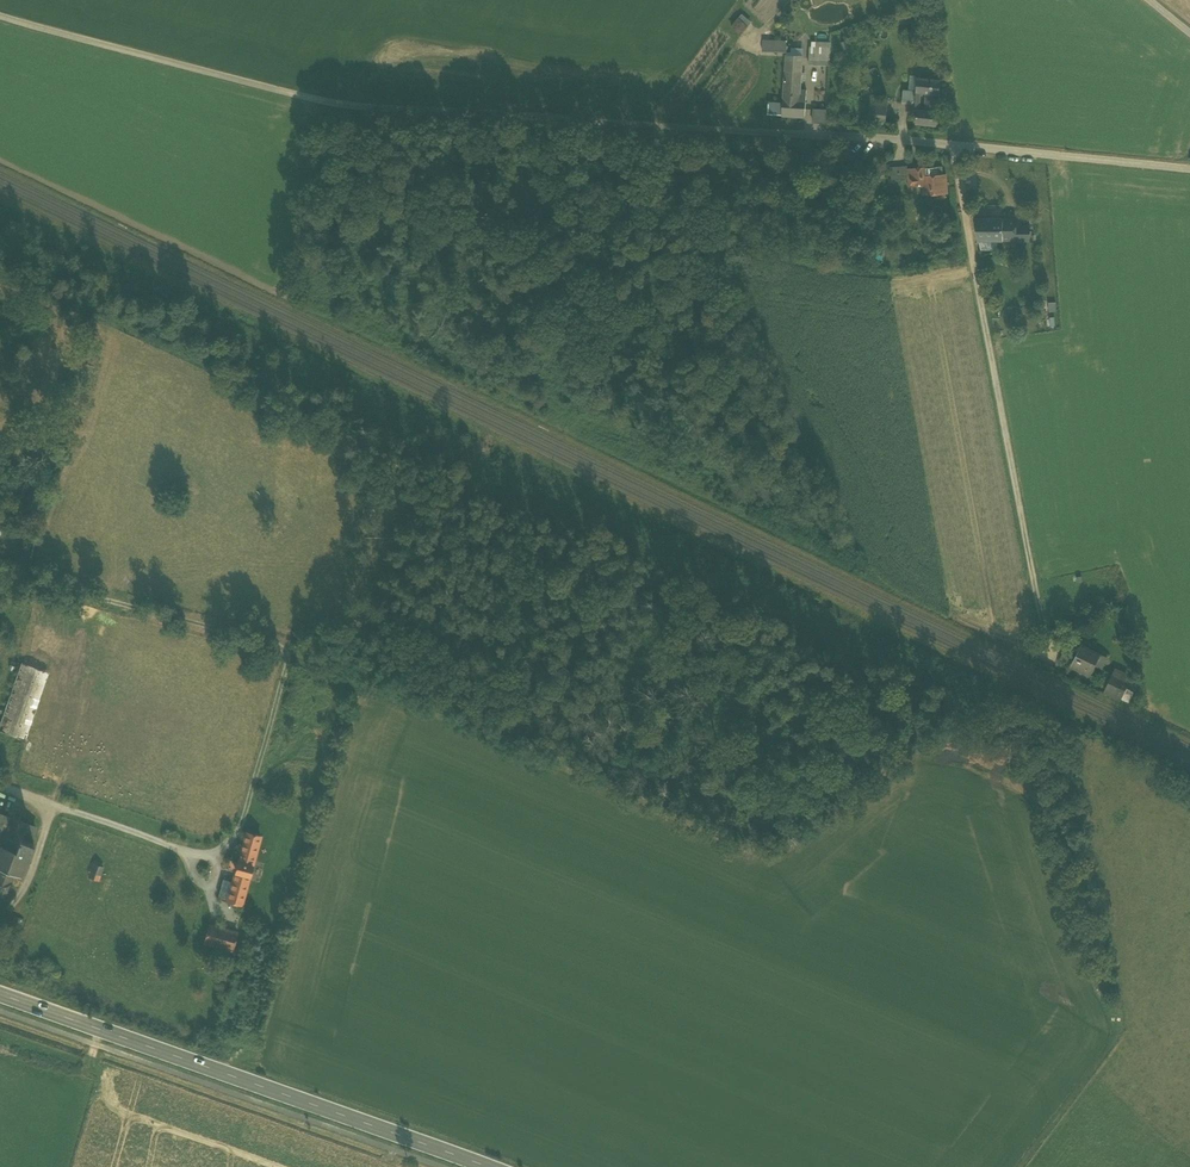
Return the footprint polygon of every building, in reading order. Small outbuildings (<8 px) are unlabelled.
[(740,34),(751,21),(743,14),(731,27),(740,34)] [(763,51),(786,53),(787,42),(763,40),(763,51)] [(791,53),(786,53),(786,57),(803,57),(803,48),(791,48),(791,53)] [(809,65),(830,65),(830,48),(814,48),(810,48),(809,65)] [(786,57),(783,104),(783,115),(805,116),(807,90),(801,89),(803,57),(786,57)] [(921,93),(932,93),(941,94),(941,81),(918,79),(917,92),(921,93)] [(904,105),(914,106),(915,92),(905,92),(904,105)] [(939,112),(941,94),(932,93),(931,111),(939,112)] [(870,98),(870,106),(885,107),(886,99),(870,98)] [(768,114),(783,115),(783,104),(769,103),(768,114)] [(868,121),(884,123),(885,107),(870,106),(868,121)] [(813,123),(827,124),(827,109),(813,108),(813,123)] [(938,128),(939,112),(931,111),(919,111),(918,127),(938,128)] [(903,169),(908,169),(908,166),(892,167),(893,180),(904,179),(903,169)] [(942,166),(930,167),(930,175),(943,174),(942,166)] [(910,186),(922,185),(931,184),(930,175),(930,167),(908,169),(909,178),(910,186)] [(943,174),(930,175),(931,184),(922,185),(923,194),(948,193),(946,174),(943,174)] [(979,240),(1003,240),(1003,218),(974,218),(979,240)] [(1003,240),(1030,241),(1030,225),(1016,225),(1017,218),(1003,218),(1003,240)] [(1081,667),(1092,671),(1099,655),(1078,646),(1073,659),(1083,663),(1081,667)] [(1069,666),(1080,671),(1081,667),(1083,663),(1073,659),(1069,666)] [(0,726),(0,731),(26,739),(48,671),(21,662),(0,726)] [(1081,667),(1080,671),(1090,675),(1092,671),(1081,667)] [(1106,689),(1122,697),(1129,681),(1113,674),(1106,689)] [(1,845),(12,817),(0,813),(0,848),(1,845)] [(1,845),(15,850),(20,837),(30,841),(35,826),(12,817),(1,845)] [(236,871),(234,881),(228,899),(228,900),(242,904),(250,875),(253,865),(252,865),(260,836),(247,832),(239,861),(236,871)] [(34,842),(30,841),(20,837),(15,850),(15,851),(28,855),(29,856),(34,842)] [(2,899),(12,872),(21,875),(28,855),(15,851),(15,850),(1,845),(0,848),(0,898),(2,899)] [(227,869),(236,871),(239,861),(230,859),(227,869)] [(89,877),(99,881),(104,867),(94,864),(89,877)] [(218,896),(228,899),(234,881),(223,878),(218,896)] [(209,943),(232,949),(237,932),(227,929),(225,935),(218,933),(220,927),(210,924),(205,942),(209,943)]
